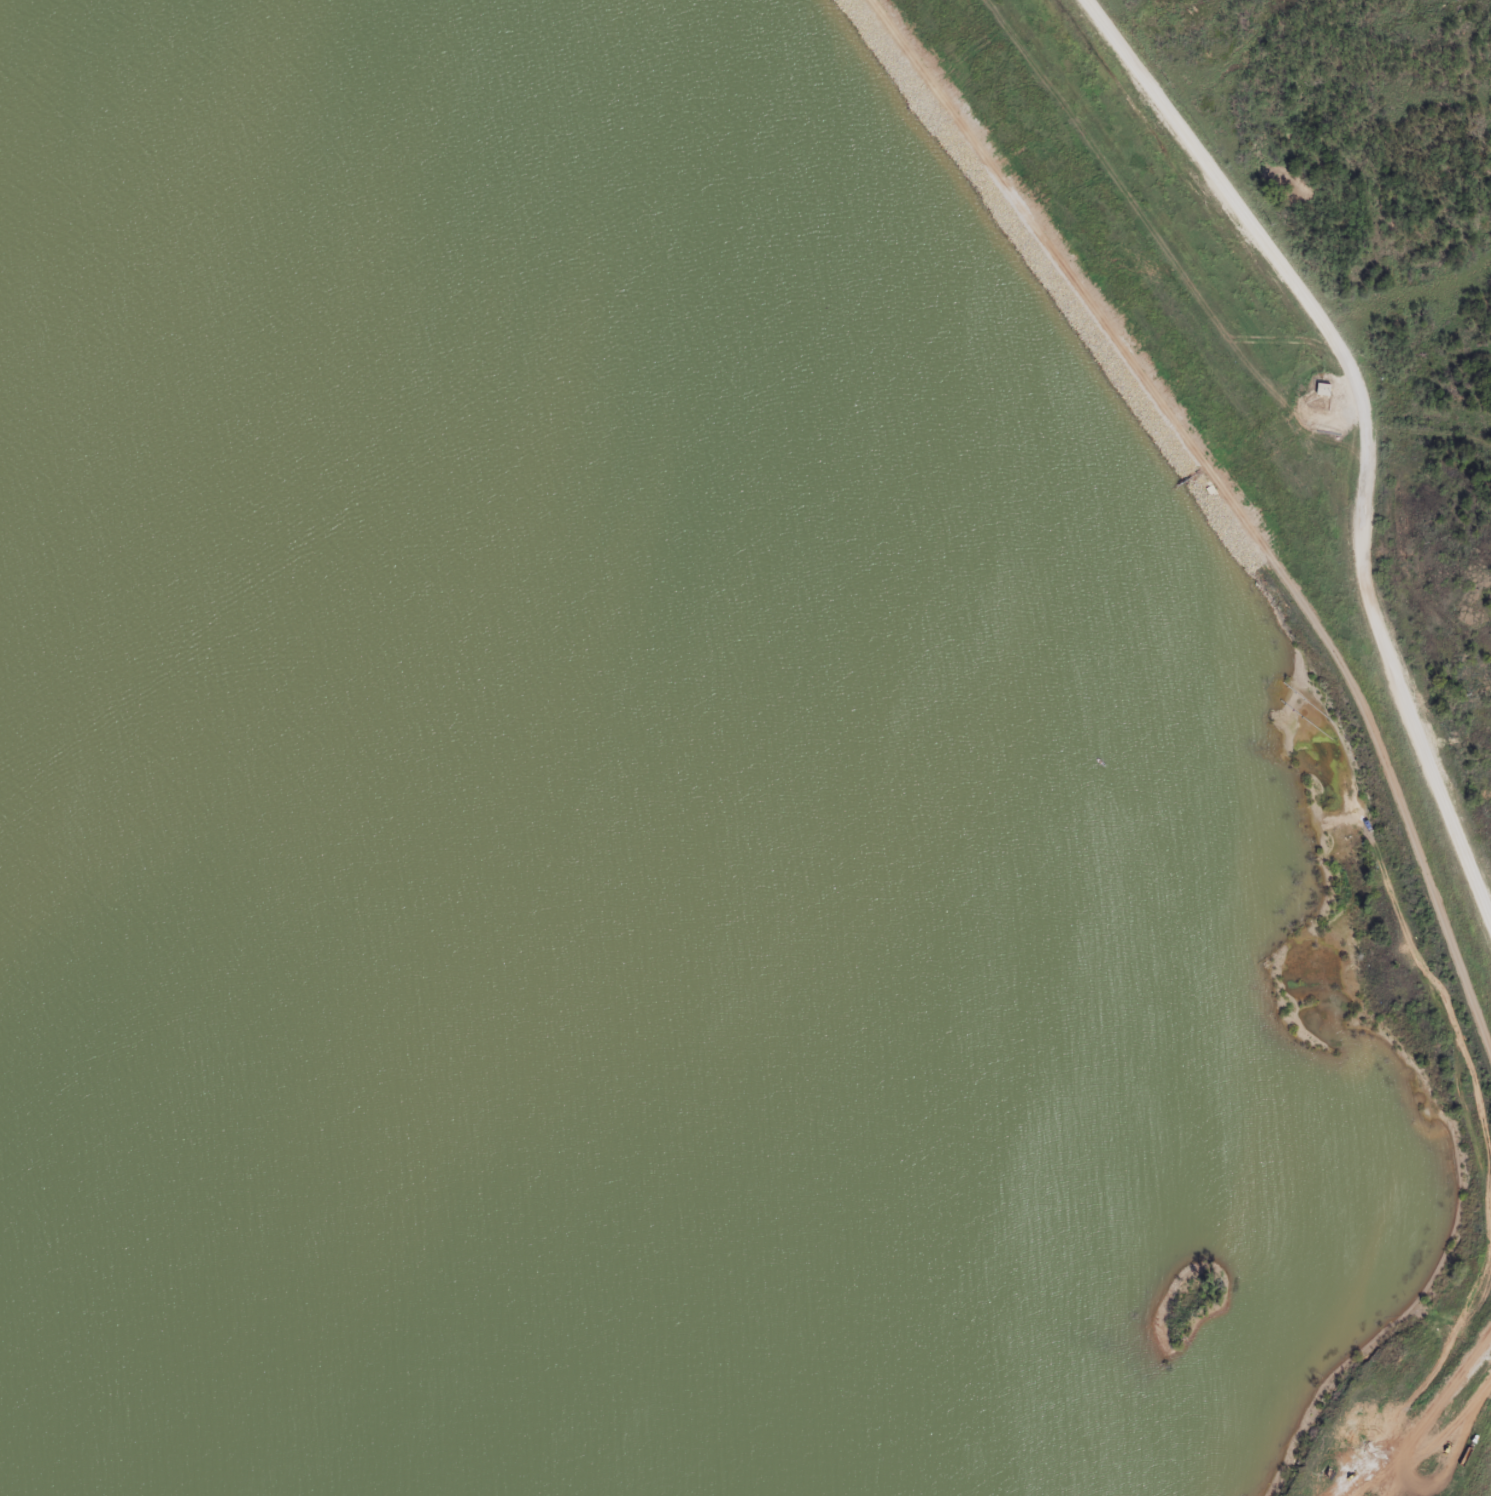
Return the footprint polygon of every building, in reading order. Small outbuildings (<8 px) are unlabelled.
[(1314,393),(1328,394),(1328,383),(1314,382),(1314,393)]
